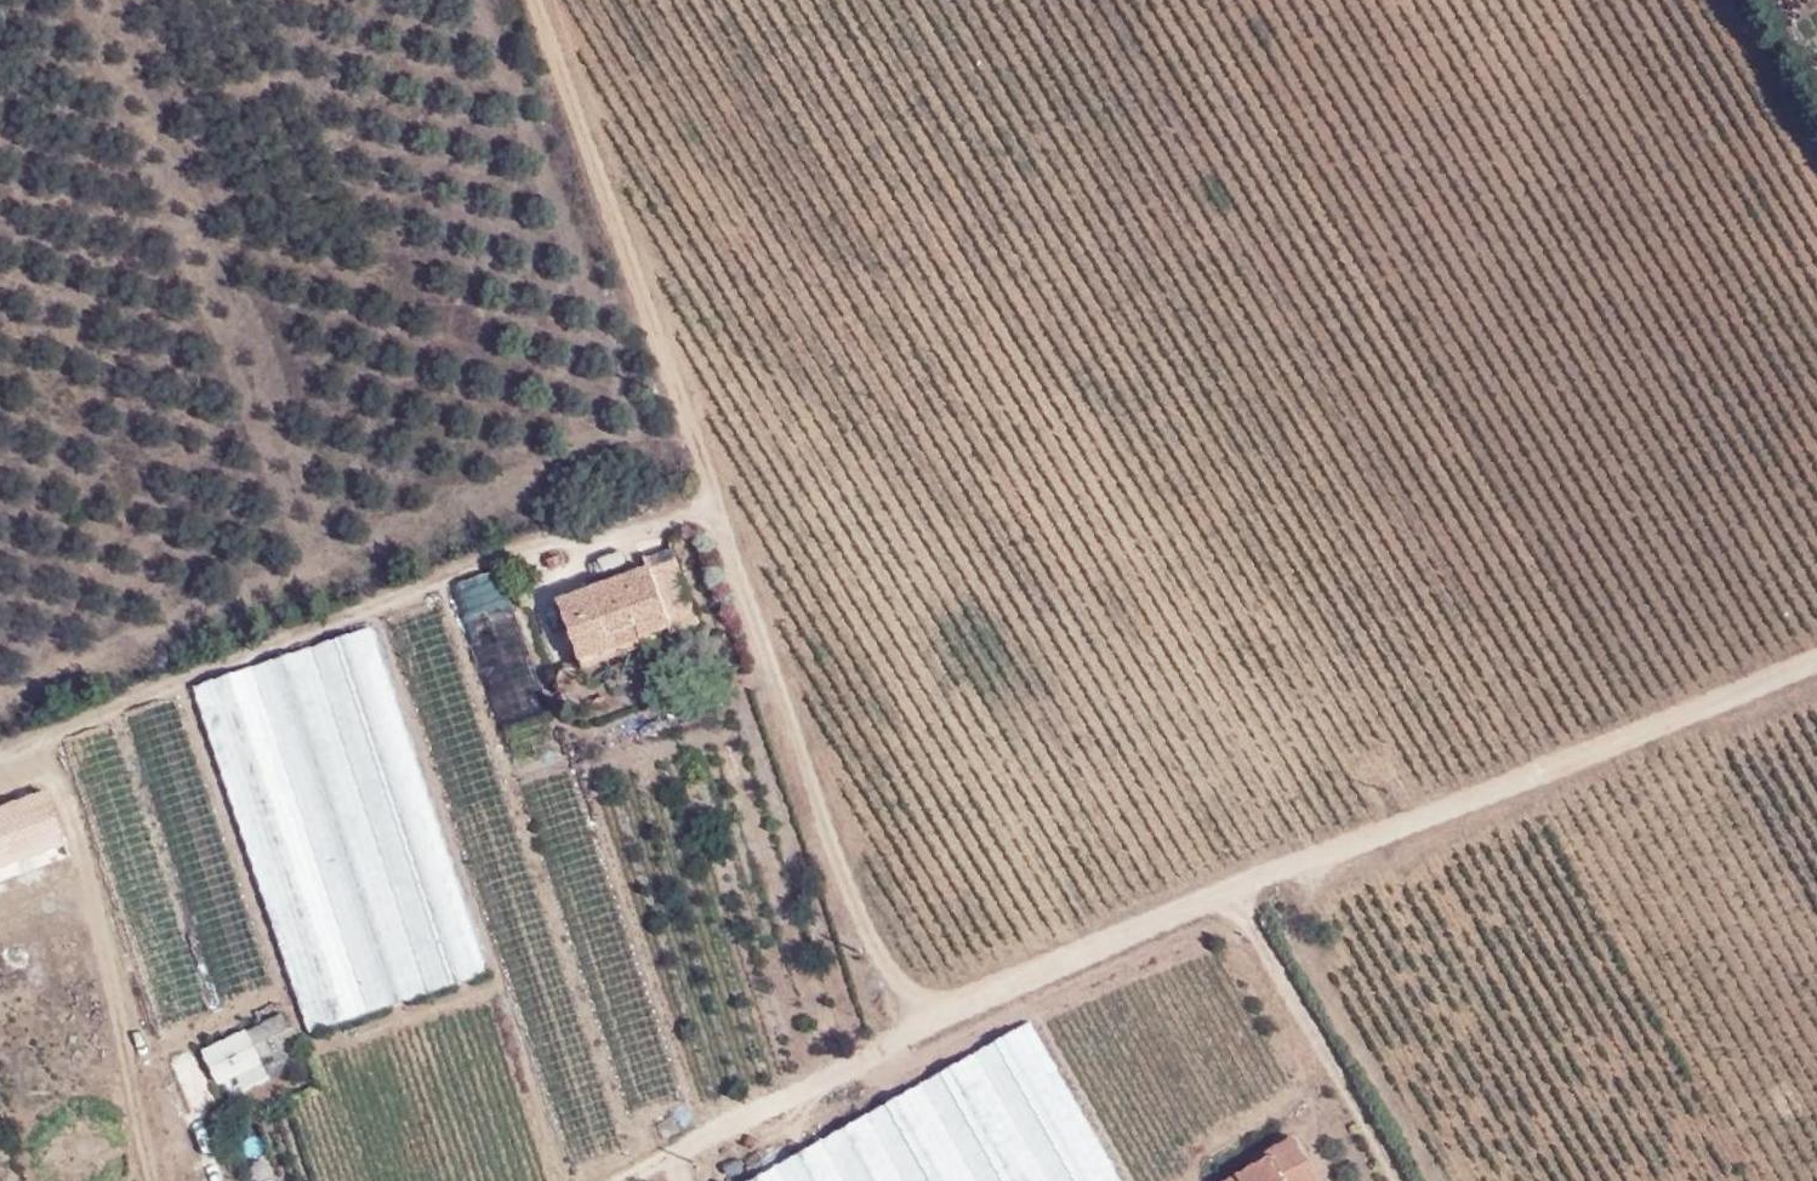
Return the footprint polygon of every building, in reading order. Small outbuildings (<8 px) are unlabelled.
[(698,624),(672,550),(643,561),(647,568),(558,601),(578,659),(609,647),(605,634),(634,623),(639,637),(667,626),(670,634),(698,624)] [(495,567),(449,583),(497,724),(543,709),(495,567)] [(370,627),(193,686),(310,1032),(486,972),(370,627)] [(68,843),(49,784),(0,800),(0,865),(68,843)] [(225,1078),(296,1041),(282,1013),(210,1048),(225,1078)] [(1031,1023),(753,1180),(1120,1180),(1031,1023)] [(1291,1141),(1262,1156),(1266,1163),(1233,1180),(1312,1180),(1291,1141)]
